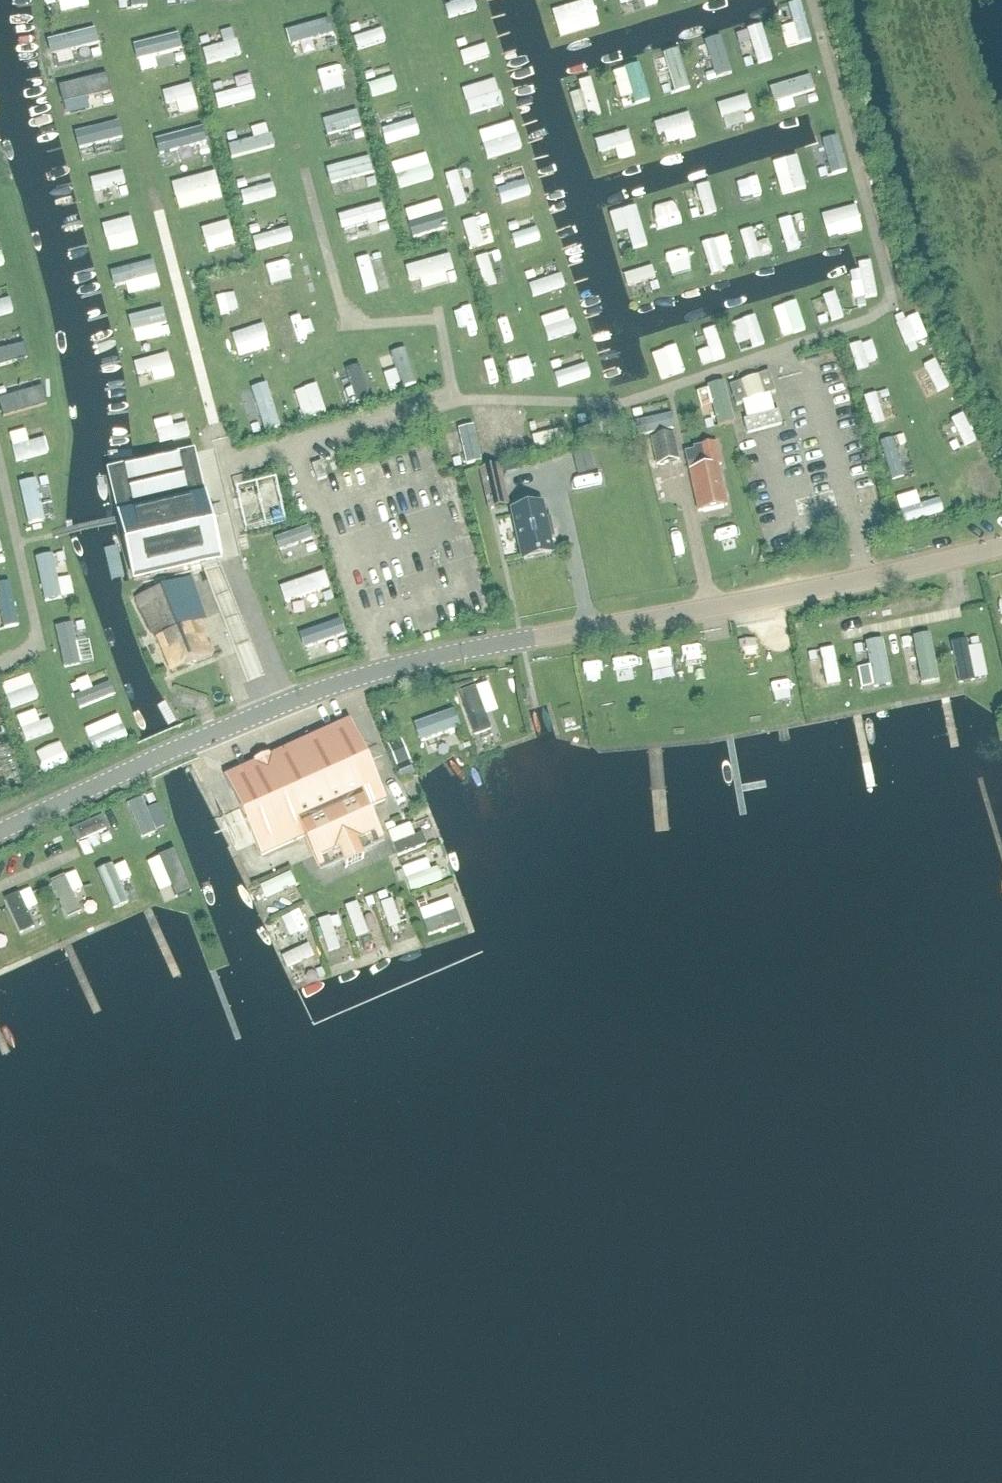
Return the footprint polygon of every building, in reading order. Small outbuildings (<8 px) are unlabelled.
[(139,7),(138,0),(111,0),(111,8),(139,7)] [(617,16),(651,6),(650,0),(612,0),(617,16)] [(468,1),(438,11),(443,23),(472,13),(468,1)] [(551,29),(590,16),(586,2),(546,14),(551,29)] [(780,51),(801,46),(791,4),(770,10),(774,26),(773,26),(780,51)] [(741,67),(763,62),(758,34),(733,38),(736,53),(738,53),(741,67)] [(313,55),(341,48),(338,35),(310,42),(313,55)] [(79,36),(43,39),(46,63),(82,59),(79,36)] [(142,48),(143,62),(156,61),(157,69),(178,66),(176,44),(142,48)] [(699,82),(724,75),(715,46),(690,53),(699,82)] [(481,49),(454,54),(456,66),(483,62),(481,49)] [(379,51),(359,55),(365,83),(385,78),(379,51)] [(684,87),(669,54),(655,60),(667,86),(654,92),(658,99),(684,87)] [(209,63),(212,76),(245,69),(242,56),(209,63)] [(632,68),(618,73),(631,106),(644,100),(632,68)] [(324,94),(352,87),(348,74),(320,81),(324,94)] [(780,81),(763,85),(767,106),(785,102),(780,81)] [(57,88),(59,102),(89,96),(86,82),(57,88)] [(464,119),(498,108),(490,83),(456,93),(464,119)] [(288,85),(275,89),(279,101),(291,97),(288,85)] [(162,117),(191,112),(187,88),(158,93),(162,117)] [(251,91),(222,100),(225,112),(255,104),(251,91)] [(712,107),(719,132),(748,124),(741,99),(712,107)] [(360,112),(333,119),(336,132),(364,124),(360,112)] [(685,118),(650,124),(654,148),(689,143),(685,118)] [(473,135),(482,163),(516,152),(508,125),(473,135)] [(86,148),(89,161),(106,157),(98,130),(69,138),(73,152),(86,148)] [(590,142),(593,156),(609,152),(612,164),(629,160),(623,135),(590,142)] [(198,138),(169,145),(174,167),(204,159),(198,138)] [(815,146),(823,174),(836,171),(828,142),(815,146)] [(774,197),(799,192),(791,159),(767,164),(774,197)] [(368,176),(378,175),(377,162),(348,165),(351,188),(369,186),(368,176)] [(244,191),(247,200),(274,193),(268,170),(241,177),(244,191)] [(440,177),(449,210),(465,206),(457,173),(440,177)] [(110,174),(78,183),(81,196),(113,186),(110,174)] [(732,209),(747,206),(743,177),(728,179),(732,209)] [(492,194),(497,207),(526,197),(521,184),(492,194)] [(693,202),(698,219),(711,216),(703,187),(677,194),(680,206),(693,202)] [(213,189),(186,194),(192,221),(218,215),(213,189)] [(387,198),(354,205),(357,219),(390,212),(387,198)] [(653,201),(660,230),(672,227),(666,198),(653,201)] [(814,218),(817,230),(827,227),(831,240),(856,233),(849,208),(814,218)] [(614,214),(625,254),(642,249),(631,210),(614,214)] [(479,218),(457,226),(466,251),(488,243),(479,218)] [(95,229),(99,243),(129,235),(125,220),(95,229)] [(786,221),(772,223),(778,258),(792,256),(786,221)] [(193,232),(198,256),(224,250),(219,226),(193,232)] [(449,230),(427,237),(434,258),(455,251),(449,230)] [(742,265),(756,259),(745,231),(731,237),(742,265)] [(711,251),(721,248),(718,239),(694,247),(705,280),(719,276),(711,251)] [(393,241),(369,246),(371,255),(395,250),(393,241)] [(513,252),(516,261),(543,252),(540,243),(513,252)] [(673,263),(684,260),(680,250),(657,258),(668,288),(681,284),(673,263)] [(473,260),(479,291),(491,288),(486,266),(495,264),(493,255),(473,260)] [(266,276),(271,295),(300,287),(295,268),(266,276)] [(111,301),(145,292),(139,269),(106,277),(111,301)] [(470,314),(459,269),(445,273),(455,317),(470,314)] [(527,301),(560,290),(555,277),(522,288),(527,301)] [(354,294),(362,323),(385,316),(378,288),(354,294)] [(828,295),(815,300),(824,324),(836,320),(828,295)] [(215,301),(221,322),(241,317),(236,296),(215,301)] [(769,326),(773,340),(798,333),(790,305),(776,308),(780,323),(769,326)] [(298,325),(302,324),(299,313),(281,317),(288,349),(302,346),(298,325)] [(154,314),(122,319),(124,333),(138,330),(139,340),(158,337),(154,314)] [(491,319),(494,344),(517,341),(514,316),(491,319)] [(734,354),(757,348),(750,320),(733,324),(734,326),(724,329),(727,340),(731,339),(734,354)] [(538,333),(542,344),(571,335),(567,323),(538,333)] [(233,360),(264,351),(258,329),(226,338),(233,360)] [(709,331),(696,335),(702,352),(690,356),(695,369),(719,361),(709,331)] [(851,372),(869,366),(862,345),(843,352),(851,372)] [(0,353),(0,368),(21,362),(17,348),(0,353)] [(145,378),(147,384),(167,379),(162,356),(127,364),(130,382),(145,378)] [(415,395),(432,382),(419,365),(402,377),(415,395)] [(464,372),(468,391),(494,385),(490,367),(464,372)] [(555,375),(560,391),(589,383),(584,367),(555,375)] [(234,375),(237,390),(258,386),(260,397),(272,395),(268,370),(234,375)] [(360,402),(381,397),(377,379),(356,384),(360,402)] [(35,407),(27,380),(0,388),(0,417),(35,407)] [(723,386),(726,404),(756,400),(753,381),(723,386)] [(716,424),(726,422),(715,385),(690,392),(692,400),(705,397),(708,406),(695,409),(702,434),(717,429),(716,424)] [(866,430),(887,424),(878,394),(857,400),(866,430)] [(271,439),(283,436),(276,407),(252,413),(255,428),(267,425),(271,439)] [(771,410),(737,418),(741,433),(775,426),(771,410)] [(140,417),(142,439),(174,436),(173,423),(157,424),(157,416),(140,417)] [(938,443),(940,442),(945,455),(968,446),(958,418),(932,428),(938,443)] [(632,436),(666,433),(665,422),(631,424),(632,436)] [(466,432),(452,435),(461,469),(474,466),(466,432)] [(558,433),(527,441),(530,452),(561,444),(558,433)] [(649,440),(655,468),(679,463),(673,435),(649,440)] [(445,454),(455,451),(451,436),(440,440),(445,454)] [(896,439),(873,444),(881,481),(905,476),(896,439)] [(43,443),(9,447),(11,458),(44,454),(43,443)] [(685,455),(689,471),(692,489),(695,489),(700,511),(697,512),(698,513),(723,507),(719,491),(722,490),(717,468),(722,466),(716,444),(692,450),(693,453),(685,455)] [(133,467),(107,473),(133,582),(219,562),(193,453),(133,467)] [(326,478),(321,463),(311,467),(316,482),(326,478)] [(479,471),(488,512),(509,507),(500,466),(479,471)] [(29,485),(14,488),(22,520),(36,516),(29,485)] [(937,516),(934,503),(913,507),(910,495),(889,500),(894,525),(937,516)] [(512,513),(523,561),(550,555),(547,541),(554,539),(549,519),(543,521),(540,507),(512,513)] [(281,518),(252,528),(256,541),(285,532),(281,518)] [(299,554),(270,564),(279,589),(308,578),(299,554)] [(29,586),(62,578),(59,565),(26,574),(29,586)] [(190,581),(136,600),(139,609),(142,612),(156,641),(157,640),(171,673),(212,657),(198,623),(204,620),(190,581)] [(308,607),(311,615),(324,610),(316,589),(283,601),(289,615),(308,607)] [(11,622),(3,591),(0,592),(0,625),(11,622)] [(37,616),(41,629),(73,618),(70,606),(37,616)] [(330,629),(304,636),(309,658),(335,652),(330,629)] [(59,669),(90,658),(85,645),(55,657),(59,669)] [(631,659),(634,682),(646,680),(643,657),(631,659)] [(4,712),(37,701),(32,688),(15,694),(10,681),(0,684),(0,700),(4,712)] [(477,686),(459,691),(474,738),(492,732),(477,686)] [(76,708),(100,700),(96,689),(72,697),(76,708)] [(460,734),(452,713),(412,725),(419,747),(460,734)] [(17,744),(48,735),(44,722),(31,726),(27,714),(9,719),(17,744)] [(368,809),(384,802),(349,722),(225,778),(261,857),(303,838),(315,863),(323,859),(327,866),(341,860),(345,868),(362,860),(359,852),(374,845),(370,838),(379,834),(368,809)] [(111,729),(82,741),(87,753),(116,740),(111,729)] [(395,767),(408,762),(400,742),(387,747),(395,767)] [(64,753),(33,764),(37,776),(68,766),(64,753)] [(138,798),(114,810),(122,826),(147,814),(138,798)] [(95,819),(67,831),(73,843),(100,831),(95,819)] [(382,835),(387,848),(410,839),(405,826),(382,835)] [(434,847),(419,848),(420,862),(435,861),(434,847)] [(141,863),(153,897),(174,890),(163,856),(141,863)] [(120,865),(107,870),(114,886),(127,881),(120,865)] [(438,887),(437,871),(425,872),(424,865),(399,868),(402,891),(438,887)] [(105,912),(114,909),(104,870),(94,873),(105,912)] [(70,874),(43,887),(60,920),(76,912),(68,896),(78,891),(70,874)] [(254,889),(259,902),(292,888),(286,875),(254,889)] [(17,934),(40,924),(25,891),(3,901),(17,934)] [(361,909),(383,902),(381,894),(359,901),(361,909)] [(387,902),(375,907),(384,931),(396,926),(387,902)] [(418,925),(450,915),(446,902),(414,912),(418,925)] [(341,909),(349,942),(363,938),(355,905),(341,909)] [(328,919),(309,925),(319,958),(339,951),(328,919)] [(453,920),(423,927),(425,937),(456,930),(453,920)] [(325,962),(332,974),(350,964),(342,951),(325,962)]
